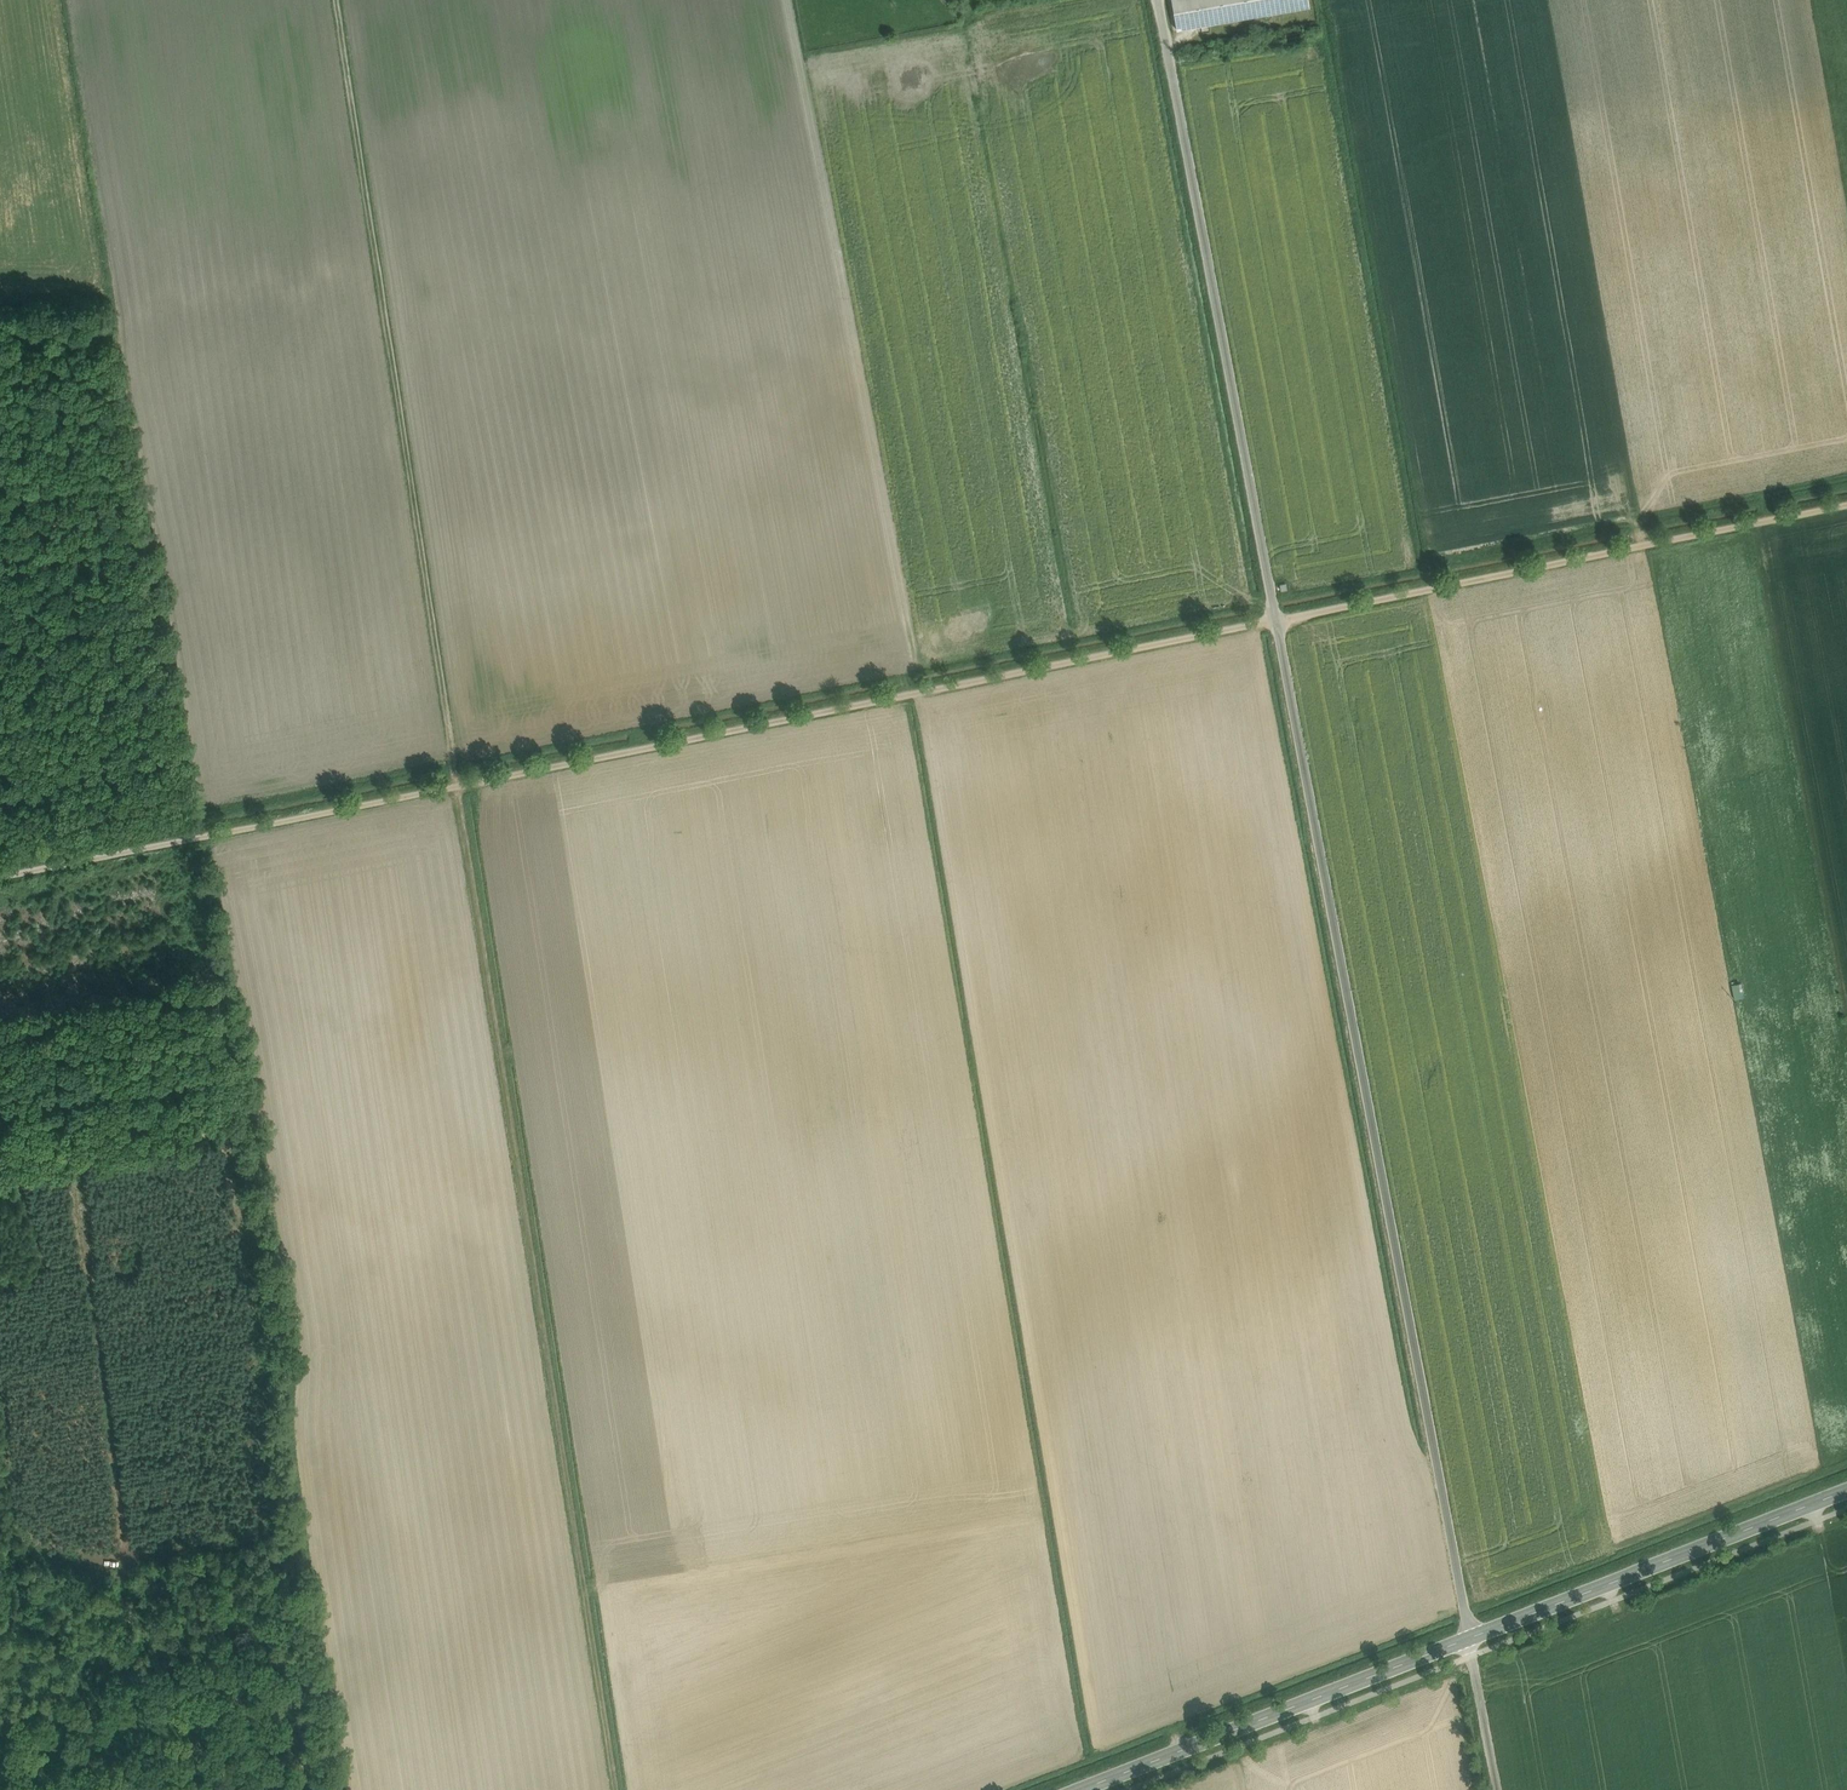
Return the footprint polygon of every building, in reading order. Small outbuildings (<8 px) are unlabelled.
[(1177,29),(1309,6),(1308,0),(1172,0),(1177,29)] [(1734,998),(1745,996),(1742,982),(1731,984),(1734,998)]
